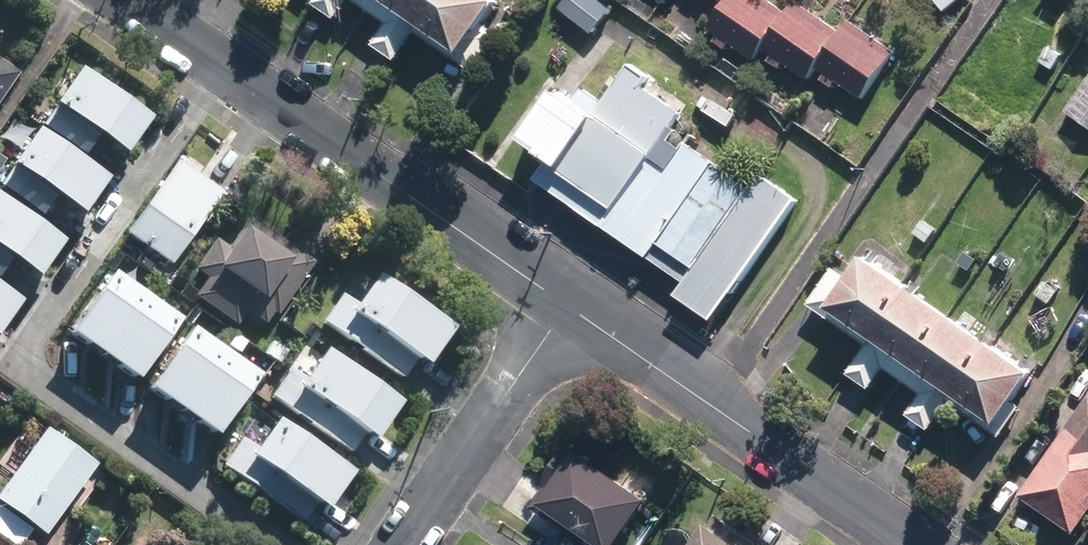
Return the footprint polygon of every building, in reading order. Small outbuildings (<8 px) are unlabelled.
[(336,11),(344,0),(321,0),(336,11)] [(432,0),(372,0),(370,4),(389,17),(375,38),(396,52),(416,24),(432,0)] [(491,26),(484,21),(499,0),(432,0),(416,24),(467,60),(491,26)] [(610,0),(562,0),(561,1),(592,26),(612,1),(610,0)] [(788,6),(780,0),(725,0),(710,22),(756,53),(764,41),(788,6)] [(842,24),(806,0),(792,0),(788,6),(764,41),(809,72),(817,61),(842,24)] [(842,24),(817,61),(865,93),(898,44),(850,12),(842,24)] [(1054,62),(1063,48),(1049,40),(1040,54),(1054,62)] [(17,69),(0,57),(0,92),(17,69)] [(527,142),(551,158),(538,178),(608,226),(657,155),(686,112),(648,86),(653,78),(633,64),(607,102),(587,88),(578,100),(562,89),(527,142)] [(78,67),(53,103),(123,153),(149,117),(78,67)] [(1066,104),(1087,119),(1087,73),(1066,104)] [(36,128),(10,163),(83,213),(107,178),(36,128)] [(657,155),(608,226),(654,257),(719,161),(689,141),(672,166),(657,155)] [(126,233),(171,264),(222,191),(178,160),(126,233)] [(719,161),(654,257),(690,281),(755,186),(719,161)] [(755,186),(690,281),(680,296),(718,321),(801,198),(764,173),(755,186)] [(37,276),(63,240),(0,195),(0,250),(37,276)] [(313,256),(248,210),(228,239),(215,229),(192,262),(206,272),(193,290),(235,319),(244,306),(263,318),(272,306),(276,310),(313,256)] [(928,242),(937,229),(924,220),(914,233),(928,242)] [(869,337),(909,279),(867,250),(850,274),(834,263),(811,297),(869,337)] [(321,321),(403,379),(417,359),(425,364),(451,327),(375,273),(372,277),(361,269),(343,294),(342,293),(321,321)] [(70,333),(138,379),(180,318),(112,272),(70,333)] [(909,279),(869,337),(868,340),(849,366),(870,380),(884,359),(903,373),(949,307),(909,279)] [(1051,303),(1060,291),(1045,281),(1036,293),(1051,303)] [(21,300),(0,285),(0,329),(21,300)] [(949,307),(903,373),(922,386),(908,407),(929,421),(947,394),(948,392),(950,393),(990,335),(953,310),(949,307)] [(148,388),(216,436),(259,374),(191,327),(148,388)] [(990,335),(950,393),(1001,429),(1024,395),(1018,390),(1035,366),(990,335)] [(270,395),(351,454),(366,434),(373,439),(400,401),(324,346),(321,351),(310,343),(291,368),(290,367),(270,395)] [(1087,508),(1087,394),(1086,392),(1015,494),(1071,533),(1087,508)] [(221,464),(303,523),(318,502),(325,507),(351,470),(276,415),(272,420),(261,412),(243,437),(242,436),(221,464)] [(98,465),(46,428),(0,492),(0,533),(17,544),(22,544),(35,526),(47,536),(98,465)] [(547,503),(612,544),(620,544),(653,496),(583,450),(547,503)] [(701,511),(678,544),(761,544),(749,536),(752,532),(713,506),(707,514),(701,511)]
